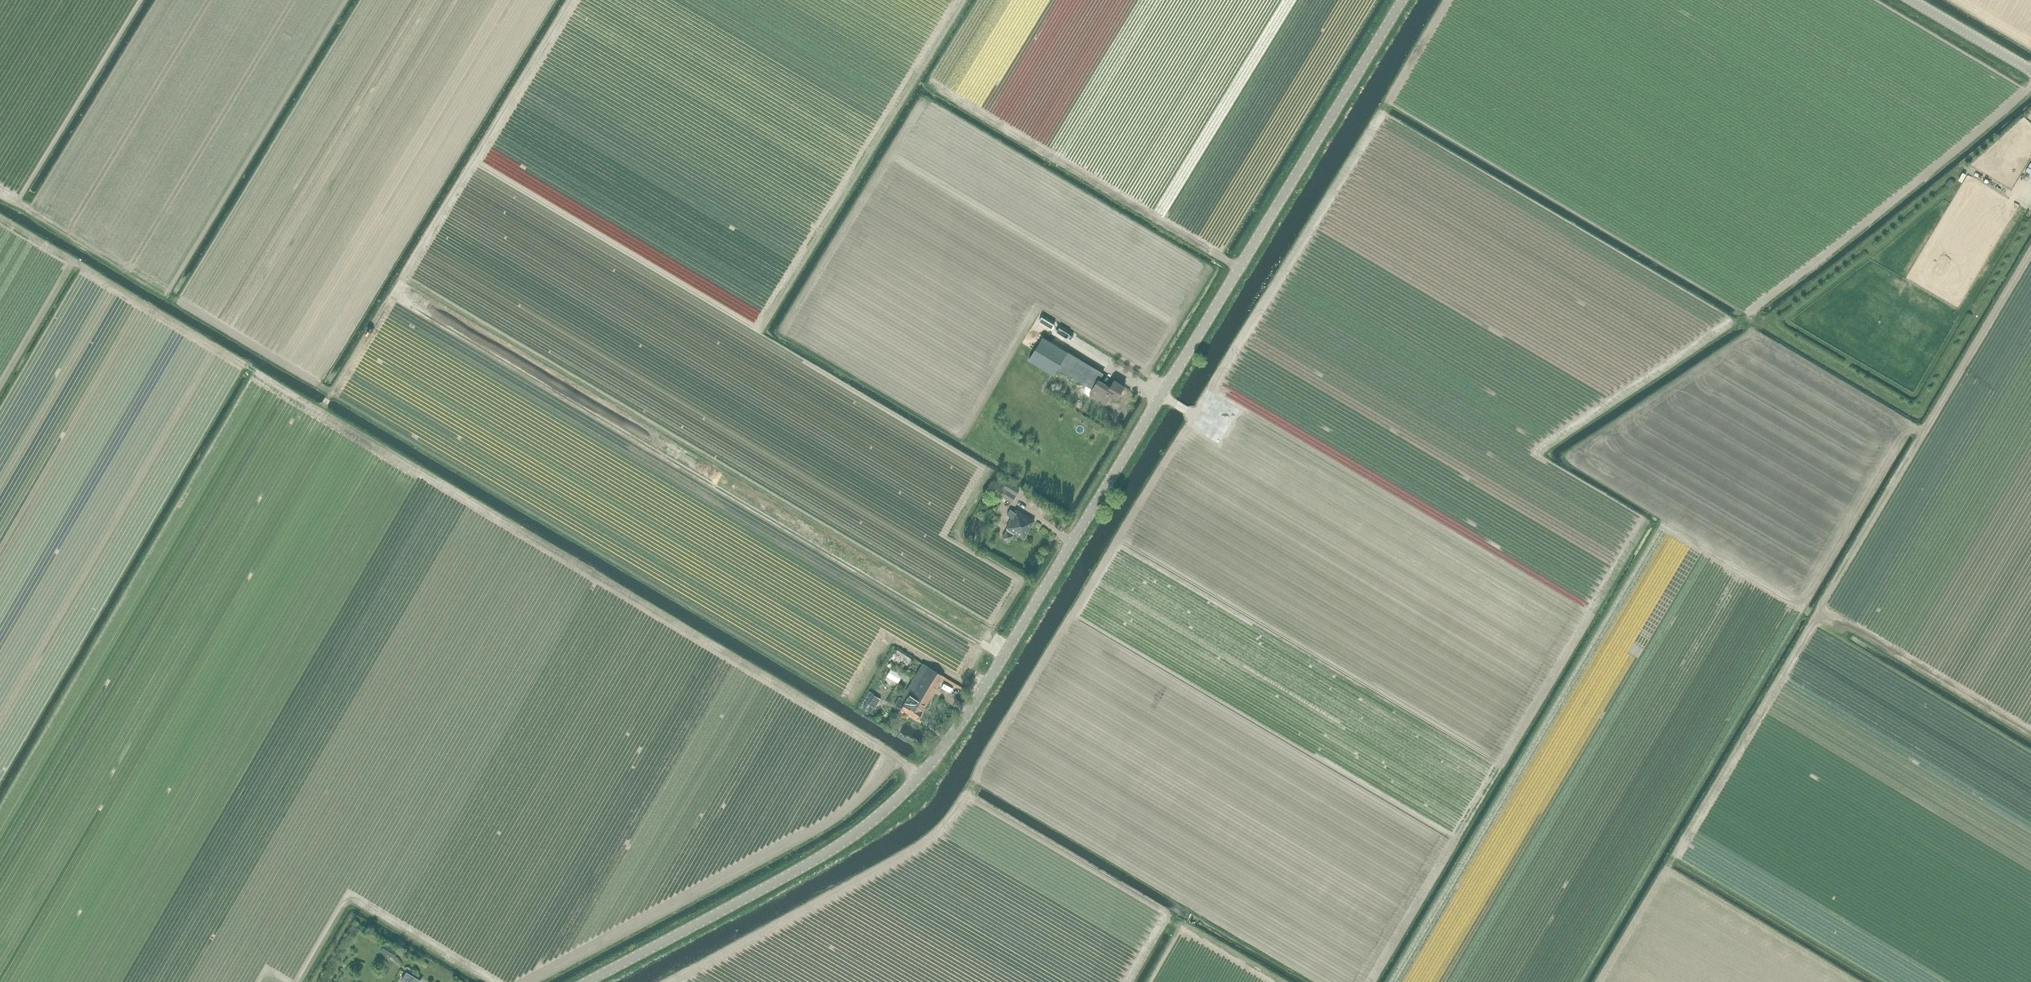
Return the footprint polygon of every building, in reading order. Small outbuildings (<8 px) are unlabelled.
[(1035,351),(1029,360),(1054,375),(1057,371),(1061,374),(1063,371),(1072,376),(1086,384),(1086,385),(1086,386),(1085,387),(1085,388),(1085,389),(1086,390),(1086,391),(1086,392),(1087,393),(1087,394),(1088,394),(1088,395),(1089,395),(1090,396),(1091,393),(1107,403),(1112,395),(1118,398),(1125,386),(1115,380),(1111,386),(1100,380),(1104,373),(1044,336),(1035,351)] [(1011,502),(1016,495),(1020,488),(1007,480),(1003,487),(998,494),(1011,502)] [(1014,534),(1015,533),(1024,539),(1035,520),(1016,509),(1014,512),(1010,509),(1007,515),(1012,518),(1006,528),(1007,529),(1001,538),(1010,542),(1014,534)] [(977,529),(981,522),(972,516),(967,524),(969,525),(967,528),(973,531),(974,528),(977,529)] [(918,719),(944,676),(923,663),(902,698),(899,697),(894,705),(900,709),(918,719)] [(901,674),(903,670),(893,665),(883,683),(895,689),(899,683),(898,682),(902,675),(901,674)] [(960,690),(964,685),(955,678),(951,683),(960,690)] [(873,694),(868,704),(875,708),(880,698),(873,694)] [(385,943),(381,950),(393,957),(397,950),(385,943)] [(419,980),(406,972),(401,981),(403,981),(422,981),(419,980)]
